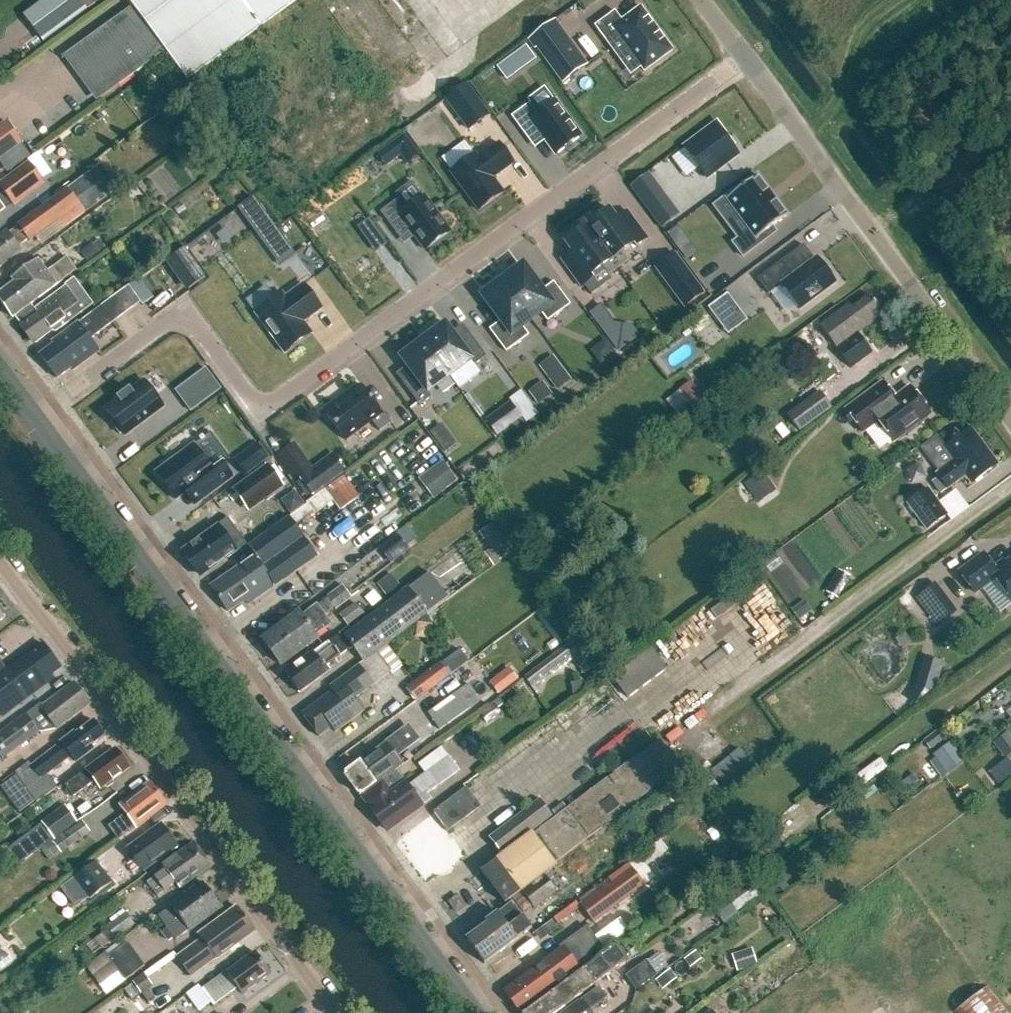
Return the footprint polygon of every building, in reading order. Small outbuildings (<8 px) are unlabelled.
[(43,42),(87,10),(80,0),(44,0),(24,15),(43,42)] [(133,6),(64,57),(96,102),(166,51),(188,81),(297,0),(128,0),(133,6)] [(673,51),(640,7),(622,21),(615,11),(594,26),(605,41),(616,33),(644,72),(673,51)] [(554,22),(530,39),(561,82),(585,64),(554,22)] [(518,68),(511,59),(497,68),(504,78),(518,68)] [(475,101),(467,91),(457,98),(465,108),(475,101)] [(556,155),(581,136),(555,101),(538,114),(530,103),(511,117),(528,140),(539,132),(556,155)] [(174,144),(193,135),(187,120),(167,129),(174,144)] [(733,147),(727,139),(729,138),(717,122),(715,123),(683,147),(707,179),(739,155),(733,147)] [(23,143),(8,124),(0,130),(0,160),(23,143)] [(404,134),(377,151),(386,165),(402,155),(406,162),(417,155),(404,134)] [(450,172),(479,211),(503,193),(492,177),(513,162),(499,143),(478,159),(475,154),(450,172)] [(39,173),(42,169),(30,155),(0,181),(0,190),(14,206),(45,180),(39,173)] [(29,241),(36,236),(42,244),(117,189),(100,166),(18,227),(9,234),(8,233),(0,239),(0,267),(22,251),(19,247),(28,240),(29,241)] [(663,198),(646,175),(631,186),(648,209),(663,198)] [(736,192),(726,199),(749,231),(732,243),(743,257),(765,240),(762,235),(773,227),(787,216),(757,176),(736,192)] [(277,263),(291,255),(256,196),(241,205),(277,263)] [(399,199),(381,212),(382,213),(398,236),(409,228),(425,250),(450,232),(424,197),(406,210),(399,199)] [(594,214),(583,221),(618,268),(628,261),(621,253),(633,244),(636,247),(647,239),(627,212),(617,220),(610,210),(598,219),(594,214)] [(212,254),(245,227),(233,212),(200,239),(212,254)] [(618,268),(583,221),(573,229),(576,234),(565,243),(572,253),(561,260),(581,287),(593,279),(590,276),(602,267),(608,275),(618,268)] [(99,240),(92,245),(99,253),(105,248),(99,240)] [(99,253),(92,245),(92,244),(80,252),(88,263),(99,254),(99,253)] [(191,288),(205,278),(184,249),(170,259),(191,288)] [(656,269),(684,307),(703,293),(675,255),(656,269)] [(32,305),(77,270),(67,257),(48,272),(38,259),(12,278),(14,281),(0,292),(0,301),(14,319),(16,317),(32,305)] [(831,275),(833,273),(825,262),(822,264),(817,257),(793,275),(782,260),(758,278),(770,294),(782,284),(801,309),(836,282),(831,275)] [(523,268),(504,282),(530,318),(540,311),(547,322),(570,305),(554,282),(541,292),(523,268)] [(51,331),(56,332),(94,304),(75,278),(66,285),(35,308),(32,305),(16,317),(22,325),(20,326),(30,340),(35,337),(38,341),(51,331)] [(521,325),(530,318),(504,282),(485,296),(502,320),(489,330),(506,352),(529,336),(521,325)] [(305,323),(323,309),(304,283),(285,296),(282,292),(253,314),(284,356),(313,334),(305,323)] [(54,345),(40,356),(57,379),(72,367),(74,370),(99,351),(90,340),(140,302),(128,287),(53,344),(54,345)] [(727,293),(708,308),(721,325),(740,311),(727,293)] [(871,353),(857,334),(885,314),(870,293),(851,307),(849,304),(820,325),(851,368),(871,353)] [(601,303),(589,311),(617,353),(637,339),(624,320),(616,326),(601,303)] [(447,324),(424,341),(450,376),(472,360),(476,366),(487,357),(471,334),(460,342),(447,324)] [(601,366),(617,354),(606,339),(590,351),(601,366)] [(450,376),(424,341),(402,358),(415,376),(404,383),(421,406),(432,397),(429,392),(450,376)] [(558,390),(571,380),(562,367),(549,377),(558,390)] [(191,411),(220,389),(205,369),(176,391),(191,411)] [(678,414),(704,393),(691,378),(665,399),(678,414)] [(164,407),(144,381),(131,391),(129,389),(118,398),(119,400),(105,410),(114,421),(111,423),(120,435),(122,433),(125,436),(164,407)] [(908,435),(922,425),(919,421),(931,413),(911,386),(896,398),(883,381),(846,409),(863,431),(875,422),(881,430),(884,427),(894,440),(906,431),(908,435)] [(539,406),(553,395),(543,382),(529,392),(539,406)] [(363,386),(326,413),(346,440),(373,421),(380,432),(392,423),(384,411),(382,412),(363,386)] [(799,432),(832,408),(819,391),(786,415),(799,432)] [(485,420),(498,437),(523,418),(511,402),(485,420)] [(442,424),(430,433),(434,438),(446,430),(442,424)] [(971,427),(945,446),(937,435),(925,444),(943,469),(937,473),(939,477),(932,482),(941,493),(948,488),(965,476),(971,485),(998,464),(971,427)] [(445,453),(456,444),(446,430),(434,438),(445,453)] [(156,473),(176,500),(198,484),(208,497),(234,478),(223,464),(214,471),(195,444),(156,473)] [(441,493),(457,481),(442,461),(426,474),(441,493)] [(257,506),(284,487),(268,464),(241,483),(257,506)] [(302,479),(313,494),(329,482),(319,467),(302,479)] [(776,490),(762,471),(744,483),(758,503),(776,490)] [(249,604),(275,586),(318,555),(296,524),(313,512),(314,513),(333,501),(339,510),(359,496),(344,476),(307,503),(308,505),(248,547),(254,555),(211,586),(229,612),(246,600),(249,604)] [(929,488),(907,504),(927,531),(949,515),(929,488)] [(202,537),(184,550),(186,553),(184,554),(191,564),(193,562),(195,565),(193,567),(199,576),(201,574),(203,576),(237,551),(234,547),(239,543),(233,535),(237,532),(232,525),(233,524),(228,518),(211,530),(208,530),(202,534),(202,537)] [(515,550),(495,521),(478,533),(490,549),(484,553),(494,566),(515,550)] [(399,534),(407,545),(416,538),(407,526),(398,533),(399,534)] [(407,545),(399,534),(388,543),(399,558),(410,550),(407,545)] [(993,568),(983,554),(959,572),(975,593),(995,578),(1010,600),(1010,560),(1007,563),(1004,560),(993,568)] [(837,599),(849,576),(837,570),(825,592),(837,599)] [(428,613),(448,598),(430,573),(409,588),(407,588),(344,635),(364,661),(387,646),(429,614),(428,613)] [(378,583),(387,595),(400,585),(391,573),(378,583)] [(915,597),(937,626),(956,611),(935,583),(915,597)] [(270,655),(330,610),(334,607),(336,609),(351,598),(343,586),(327,598),(328,599),(319,606),(318,604),(301,616),(299,614),(263,641),(264,644),(263,645),(270,655)] [(799,621),(812,611),(804,601),(791,611),(799,621)] [(347,626),(363,615),(356,603),(339,615),(347,626)] [(337,619),(330,610),(270,655),(278,665),(279,664),(281,666),(318,639),(315,635),(332,623),(331,623),(337,619)] [(431,640),(432,625),(417,623),(416,638),(431,640)] [(329,642),(332,645),(318,656),(315,652),(285,674),(300,693),(331,670),(328,666),(350,649),(339,634),(329,642)] [(564,647),(524,677),(531,686),(570,657),(583,674),(596,665),(576,639),(564,647)] [(61,667),(44,644),(7,671),(0,662),(0,712),(3,716),(48,682),(45,679),(61,667)] [(401,665),(387,646),(364,661),(330,687),(333,691),(301,714),(318,737),(331,727),(335,732),(365,709),(357,698),(375,685),(401,665)] [(469,662),(460,649),(440,663),(439,663),(406,687),(416,701),(449,677),(449,676),(469,662)] [(667,670),(652,649),(613,678),(628,699),(667,670)] [(914,685),(935,691),(940,676),(919,670),(914,685)] [(462,675),(453,682),(459,691),(428,713),(440,730),(481,701),(469,684),(462,675)] [(42,707),(58,728),(91,704),(74,682),(42,707)] [(896,697),(887,704),(895,715),(904,708),(896,697)] [(498,709),(504,705),(500,700),(494,704),(498,709)] [(501,714),(498,709),(494,704),(480,714),(487,724),(501,714)] [(39,732),(25,713),(0,732),(0,755),(3,759),(39,732)] [(75,732),(32,764),(29,762),(15,772),(38,802),(58,787),(48,773),(71,756),(76,762),(94,748),(91,745),(105,735),(103,733),(105,732),(97,722),(96,723),(94,721),(77,734),(75,732)] [(360,795),(402,763),(396,755),(419,738),(409,726),(345,775),(347,777),(360,795)] [(923,741),(930,749),(943,739),(937,731),(923,741)] [(993,743),(1000,752),(1010,745),(1010,736),(1008,732),(993,743)] [(505,902),(552,866),(649,794),(648,792),(680,768),(658,738),(481,870),(505,902)] [(946,774),(964,761),(951,742),(933,755),(935,758),(946,774)] [(753,766),(739,748),(711,770),(712,771),(694,785),(708,802),(753,766)] [(114,749),(66,785),(74,797),(94,782),(100,790),(103,788),(107,788),(112,784),(113,780),(129,769),(124,762),(125,757),(121,752),(115,751),(114,749)] [(425,804),(421,799),(460,770),(450,756),(408,787),(396,771),(361,797),(385,829),(396,821),(398,824),(425,804)] [(856,791),(888,768),(881,758),(849,781),(856,791)] [(941,778),(946,774),(935,758),(930,762),(941,778)] [(1010,775),(1010,764),(1007,759),(996,766),(1005,779),(1010,775)] [(903,793),(919,781),(913,774),(897,786),(903,793)] [(119,840),(167,804),(151,782),(120,805),(126,813),(109,826),(119,840)] [(859,792),(865,799),(877,791),(871,783),(859,792)] [(452,870),(452,867),(455,866),(454,864),(465,856),(447,831),(481,806),(467,788),(434,812),(435,813),(402,837),(414,854),(409,858),(426,881),(439,871),(442,875),(444,873),(447,874),(452,870)] [(665,796),(656,803),(660,809),(669,802),(665,796)] [(539,799),(488,837),(501,855),(552,817),(539,799)] [(65,804),(27,833),(40,850),(77,821),(65,804)] [(82,821),(42,851),(50,862),(90,831),(82,821)] [(144,871),(178,846),(162,824),(128,848),(144,871)] [(28,849),(32,840),(27,833),(18,833),(14,842),(19,849),(28,849)] [(158,896),(176,883),(180,888),(211,866),(194,843),(163,865),(166,869),(148,882),(158,896)] [(112,882),(96,861),(73,878),(90,899),(112,882)] [(613,880),(582,904),(595,922),(645,885),(632,867),(630,864),(611,878),(613,880)] [(534,909),(557,892),(544,875),(522,892),(534,909)] [(732,905),(736,912),(759,895),(749,880),(726,897),(732,905)] [(167,928),(213,894),(204,882),(171,906),(171,907),(158,916),(167,928)] [(189,931),(222,907),(213,894),(167,928),(176,940),(189,931)] [(532,928),(514,904),(466,939),(485,964),(532,928)] [(738,914),(736,912),(732,905),(718,915),(724,924),(738,914)] [(217,959),(255,931),(237,906),(199,934),(202,938),(177,957),(191,977),(217,958),(217,959)] [(126,913),(106,927),(108,929),(115,939),(134,925),(126,913)] [(663,935),(650,917),(630,931),(639,943),(628,951),(621,941),(523,1012),(557,1012),(663,935)] [(552,920),(534,931),(539,939),(557,928),(552,920)] [(520,1011),(591,959),(588,956),(601,947),(593,937),(587,928),(571,940),(572,942),(505,992),(520,1011)] [(108,929),(102,934),(109,943),(115,939),(108,929)] [(102,934),(95,939),(102,949),(109,943),(102,934)] [(144,966),(127,943),(108,957),(125,980),(144,966)] [(737,972),(757,966),(752,949),(731,955),(737,972)] [(690,968),(702,960),(696,952),(684,960),(690,968)] [(204,991),(214,1005),(239,987),(243,993),(270,973),(256,953),(204,991)] [(636,990),(656,975),(646,960),(625,975),(636,990)] [(667,987),(677,979),(670,970),(660,977),(667,987)] [(153,986),(147,978),(144,974),(133,982),(134,983),(142,994),(148,1003),(154,998),(148,989),(153,986)] [(134,983),(124,990),(133,1001),(142,994),(134,983)] [(599,987),(564,1012),(592,1012),(590,1010),(607,997),(599,987)] [(989,987),(954,1012),(1009,1012),(989,987)]
